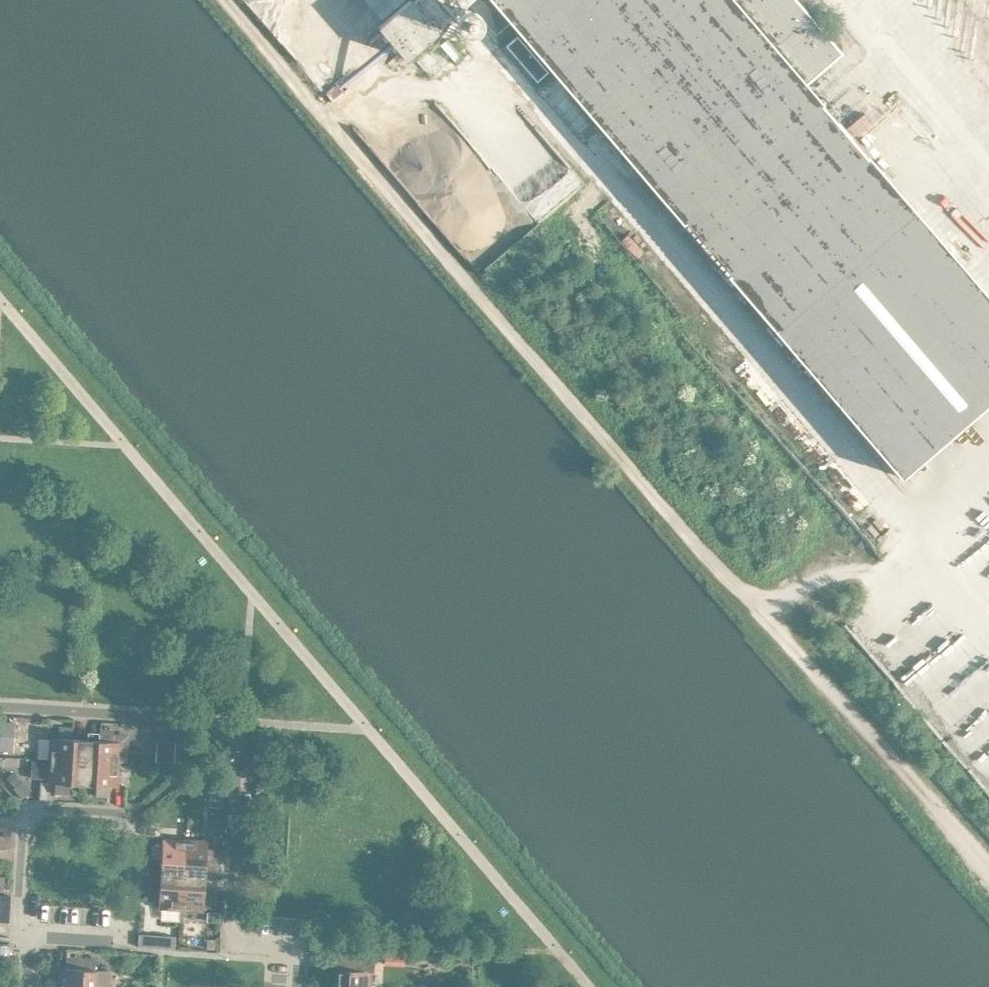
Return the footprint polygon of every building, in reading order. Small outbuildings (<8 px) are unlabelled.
[(374,16),(401,47),(433,21),(431,19),(453,0),(393,0),(374,16)] [(491,24),(506,11),(896,467),(988,387),(988,293),(801,74),(836,43),(799,0),(471,0),(491,24)] [(544,62),(513,25),(501,35),(532,72),(544,62)] [(46,726),(44,749),(79,751),(81,729),(67,728),(68,717),(54,716),(53,727),(46,726)] [(81,729),(79,751),(114,753),(116,731),(108,730),(109,720),(95,719),(95,730),(81,729)] [(152,731),(151,751),(169,752),(170,732),(152,731)] [(64,773),(78,773),(79,751),(44,749),(43,771),(50,772),(50,782),(63,783),(64,773)] [(27,750),(26,767),(38,767),(39,751),(27,750)] [(79,751),(78,773),(91,774),(91,785),(104,785),(105,775),(113,776),(114,753),(79,751)] [(9,760),(1,766),(10,777),(17,770),(9,760)] [(185,777),(185,790),(196,791),(197,777),(185,777)] [(156,848),(155,862),(178,864),(180,829),(158,827),(157,835),(147,834),(146,848),(156,848)] [(180,829),(178,864),(200,865),(201,851),(212,852),(212,838),(202,838),(202,830),(180,829)] [(153,897),(176,899),(178,864),(155,862),(155,876),(144,875),(143,889),(154,890),(153,897)] [(178,864),(176,899),(198,900),(198,892),(209,893),(210,880),(199,879),(200,865),(178,864)] [(134,924),(134,936),(169,938),(170,926),(134,924)] [(330,958),(329,980),(365,982),(366,960),(369,960),(370,944),(332,941),(331,958),(330,958)] [(54,979),(90,981),(102,982),(103,960),(90,959),(91,948),(61,947),(60,957),(55,957),(54,979)]
